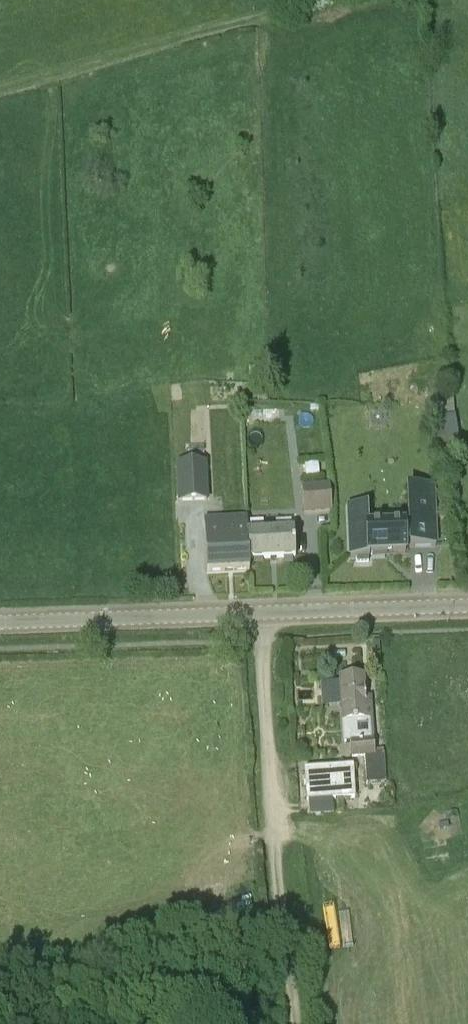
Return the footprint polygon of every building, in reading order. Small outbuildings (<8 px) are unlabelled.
[(453,412),(450,397),(434,400),(437,414),(453,412)] [(458,440),(453,414),(437,417),(442,443),(458,440)] [(180,502),(207,501),(205,465),(178,466),(180,502)] [(304,515),(332,513),(329,484),(301,487),(304,515)] [(348,506),(351,558),(357,558),(357,563),(368,563),(368,558),(370,558),(369,555),(406,553),(406,543),(410,543),(410,547),(435,547),(433,485),(405,487),(408,523),(405,523),(369,525),(368,505),(348,506)] [(250,570),(249,560),(248,534),(248,519),(205,521),(207,572),(250,570)] [(248,534),(249,560),(295,558),(294,532),(292,532),(291,522),(276,522),(277,533),(248,534)] [(373,740),(371,718),(370,699),(366,699),(364,677),(340,679),(345,743),(351,743),(353,757),(365,757),(367,785),(387,783),(385,754),(373,755),(373,740)] [(355,799),(353,767),(305,770),(307,802),(355,799)]
